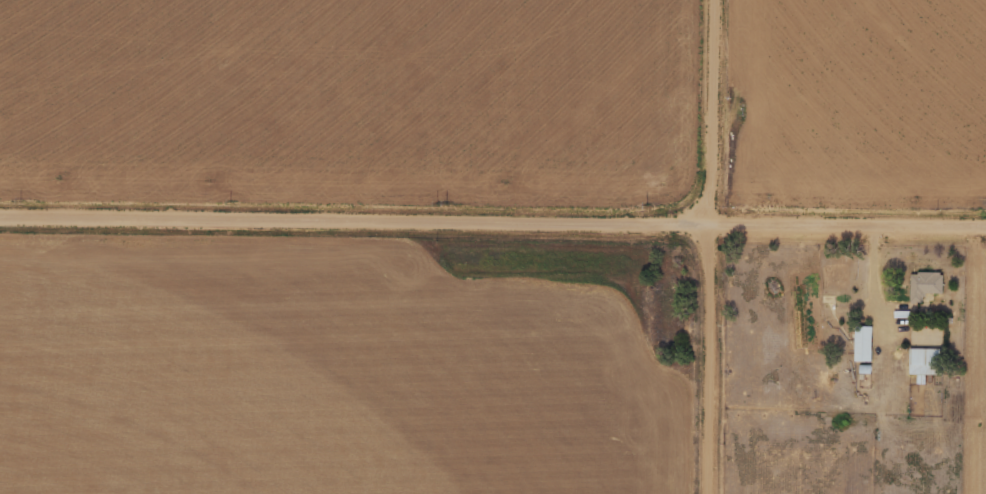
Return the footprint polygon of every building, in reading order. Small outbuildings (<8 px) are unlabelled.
[(915,300),(927,300),(927,292),(944,291),(943,272),(915,272),(915,300)] [(876,326),(860,326),(859,361),(875,361),(876,326)] [(914,373),(945,374),(945,349),(915,348),(914,373)]
